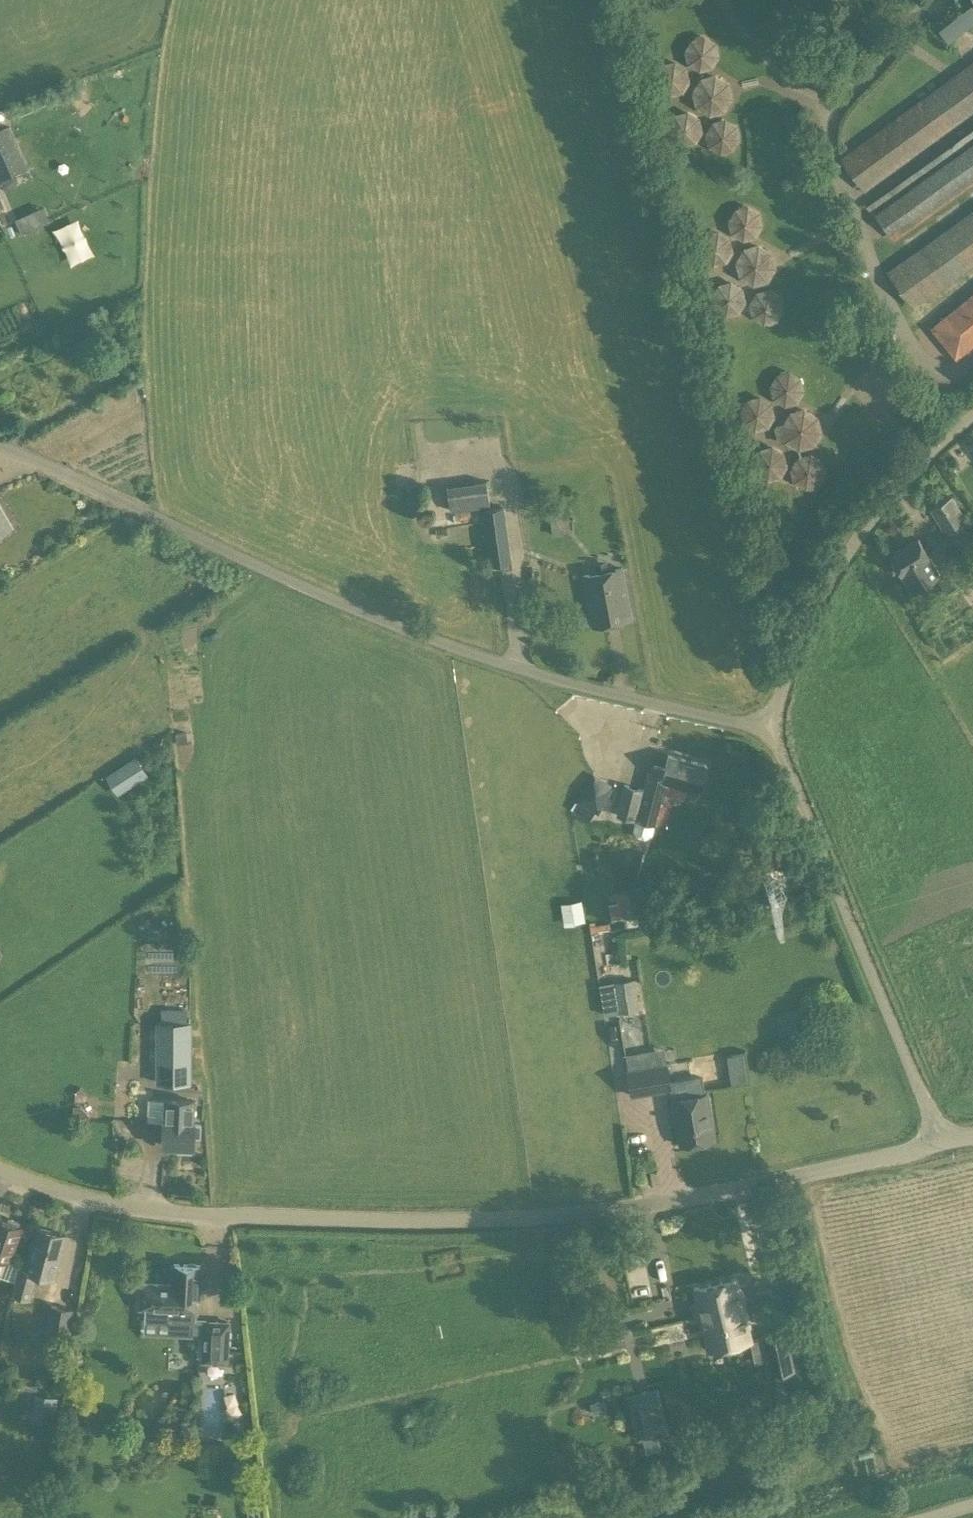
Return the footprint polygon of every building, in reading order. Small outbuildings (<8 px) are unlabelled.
[(955,12),(941,24),(952,38),(967,26),(955,12)] [(688,63),(700,70),(713,66),(719,54),(716,41),(704,34),(691,38),(684,50),(688,63)] [(683,93),(690,81),(687,67),(675,60),(661,64),(654,76),(658,89),(670,96),(683,93)] [(840,158),(865,192),(972,112),(972,61),(840,158)] [(724,109),(731,96),(728,82),(715,74),(701,78),(693,91),(697,105),(710,113),(724,109)] [(699,131),(697,118),(687,111),(674,113),(666,123),(668,136),(679,144),(692,142),(699,131)] [(713,122),(706,134),(710,147),(721,154),(735,150),(741,138),(738,125),(726,118),(713,122)] [(10,126),(0,130),(0,179),(28,167),(10,126)] [(875,214),(894,240),(972,183),(972,142),(875,214)] [(0,242),(17,234),(2,201),(0,202),(0,241),(0,242)] [(757,235),(763,223),(760,210),(748,204),(735,207),(729,219),(732,232),(744,239),(757,235)] [(21,230),(48,220),(42,205),(15,216),(21,230)] [(889,272),(912,304),(972,261),(972,212),(889,272)] [(731,249),(728,236),(716,230),(703,233),(697,245),(700,258),(712,264),(725,261),(731,249)] [(768,282),(776,268),(772,253),(758,246),(743,249),(736,263),(739,278),(753,285),(768,282)] [(744,300),(741,287),(729,281),(716,284),(709,296),(713,309),(725,315),(738,312),(744,300)] [(765,324),(778,321),(784,309),(781,296),(769,289),(756,293),(749,304),(753,317),(765,324)] [(959,348),(972,336),(972,300),(941,326),(959,348)] [(774,398),(785,405),(798,402),(805,390),(801,378),(790,371),(777,374),(771,386),(774,398)] [(746,400),(739,411),(742,424),(754,431),(766,428),(773,416),(770,404),(758,397),(746,400)] [(779,443),(786,442),(799,450),(814,446),(822,432),(818,417),(804,410),(789,414),(782,427),(776,428),(779,443)] [(788,465),(785,452),(773,445),(761,448),(754,460),(757,472),(768,479),(781,476),(788,465)] [(826,473),(822,460),(811,454),(798,457),(792,468),(795,481),(806,488),(819,484),(826,473)] [(487,480),(447,485),(451,511),(491,506),(487,480)] [(962,517),(951,499),(933,509),(944,528),(946,527),(964,556),(965,556),(967,559),(972,555),(972,534),(962,517)] [(14,525),(0,501),(0,533),(14,525)] [(510,563),(513,563),(505,505),(482,508),(490,566),(491,566),(492,569),(511,566),(510,563)] [(890,555),(911,591),(940,574),(918,538),(890,555)] [(592,626),(630,619),(620,568),(582,575),(592,626)] [(957,587),(950,575),(939,581),(946,593),(957,587)] [(701,787),(707,764),(668,753),(664,766),(651,763),(644,789),(625,784),(624,789),(619,813),(636,817),(634,829),(637,837),(646,839),(653,834),(655,825),(666,784),(678,787),(680,781),(701,787)] [(107,778),(117,794),(145,777),(135,761),(107,778)] [(598,813),(612,786),(593,777),(579,803),(598,813)] [(615,892),(617,901),(619,915),(643,910),(639,888),(615,892)] [(560,900),(563,923),(585,920),(582,898),(560,900)] [(641,1009),(636,978),(601,984),(606,1015),(641,1009)] [(158,1021),(157,1083),(191,1083),(192,1021),(158,1021)] [(631,1097),(673,1090),(668,1063),(665,1048),(626,1054),(629,1069),(627,1069),(631,1097)] [(732,1082),(750,1079),(744,1049),(726,1052),(732,1082)] [(673,1098),(681,1144),(715,1138),(707,1092),(673,1098)] [(178,1145),(178,1152),(193,1153),(194,1137),(202,1137),(203,1122),(195,1122),(195,1121),(192,1121),(193,1099),(165,1098),(164,1120),(163,1120),(162,1144),(178,1145)] [(9,1259),(21,1224),(0,1216),(0,1256),(9,1259)] [(65,1233),(37,1226),(26,1268),(19,1266),(14,1294),(32,1299),(39,1273),(53,1277),(65,1233)] [(195,1310),(196,1298),(201,1299),(202,1282),(200,1281),(201,1264),(174,1262),(173,1283),(141,1281),(139,1306),(146,1307),(145,1321),(171,1323),(172,1321),(193,1322),(194,1310),(195,1310)] [(694,1287),(709,1350),(752,1340),(737,1277),(694,1287)] [(51,1304),(45,1333),(69,1338),(70,1332),(72,1332),(75,1313),(74,1313),(75,1308),(51,1304)] [(204,1319),(202,1362),(229,1363),(231,1320),(204,1319)] [(796,1370),(788,1330),(762,1336),(763,1338),(756,1339),(761,1362),(768,1360),(771,1375),(796,1370)] [(656,1388),(627,1395),(636,1436),(666,1429),(656,1388)] [(31,1417),(53,1421),(58,1397),(36,1393),(31,1417)] [(590,1414),(591,1414),(606,1411),(604,1399),(589,1402),(588,1402),(590,1414)] [(260,1503),(247,1505),(249,1517),(262,1517),(260,1503)]
